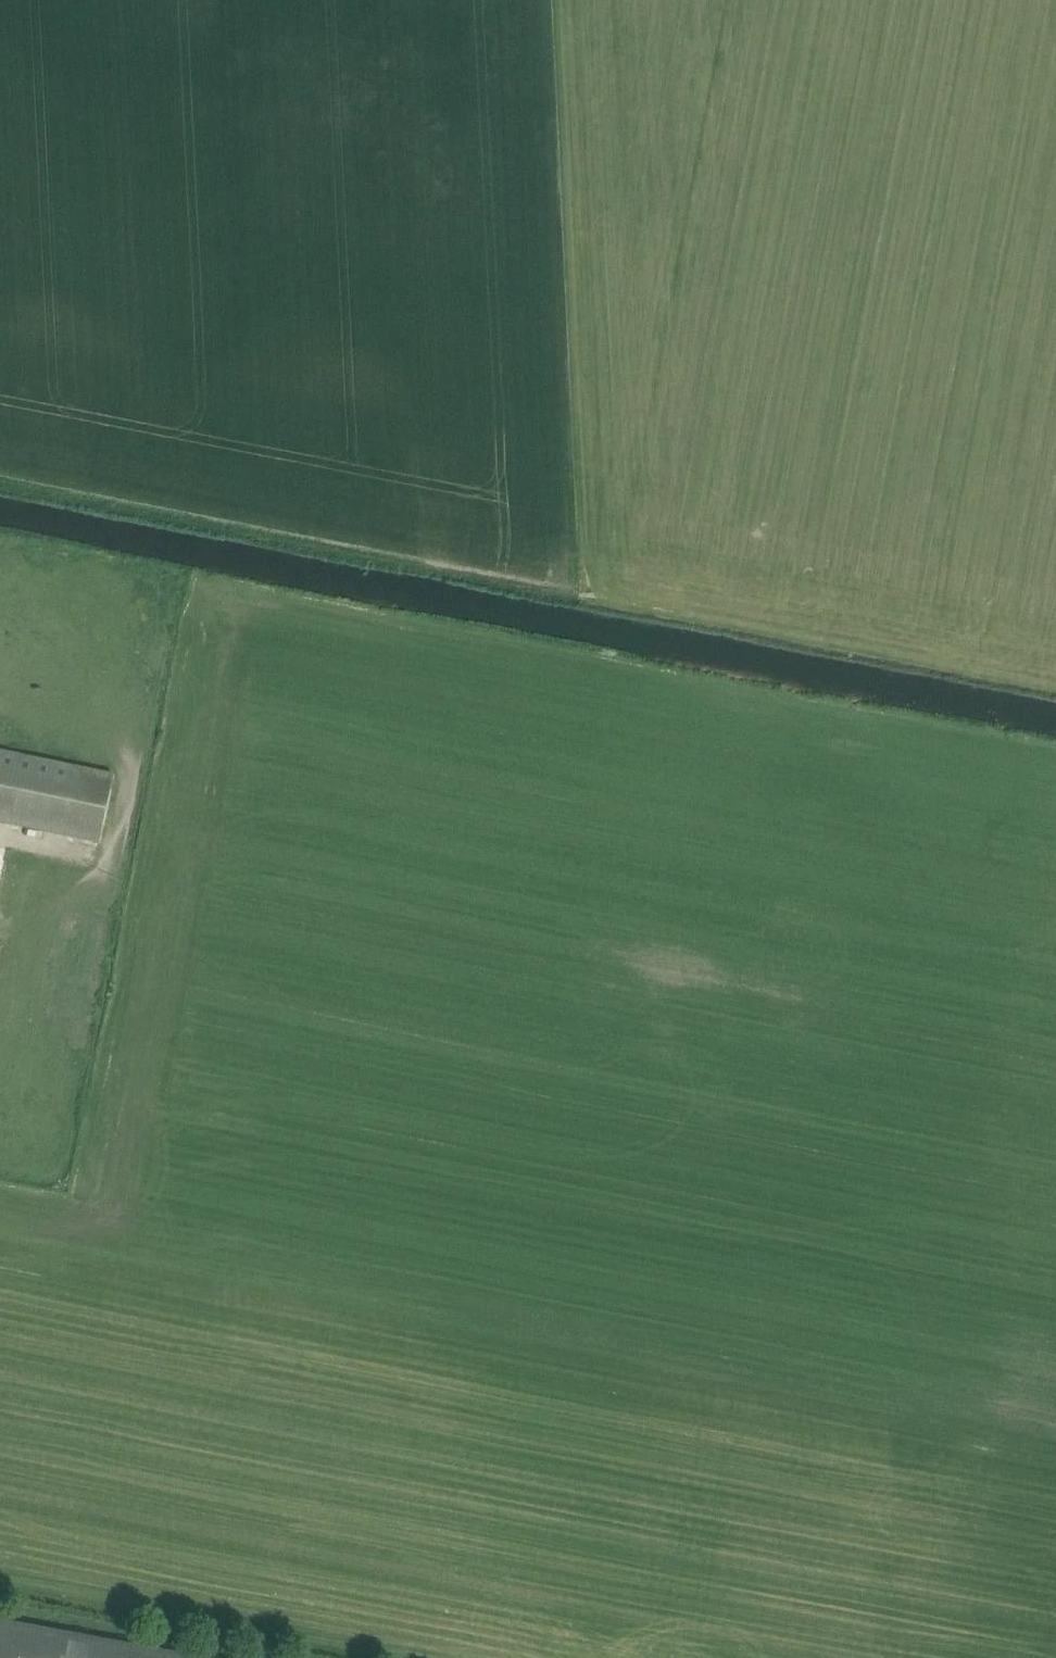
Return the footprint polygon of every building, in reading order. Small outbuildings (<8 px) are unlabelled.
[(101,844),(116,774),(0,750),(0,823),(101,844)] [(0,1621),(0,1657),(196,1657),(0,1621)]
